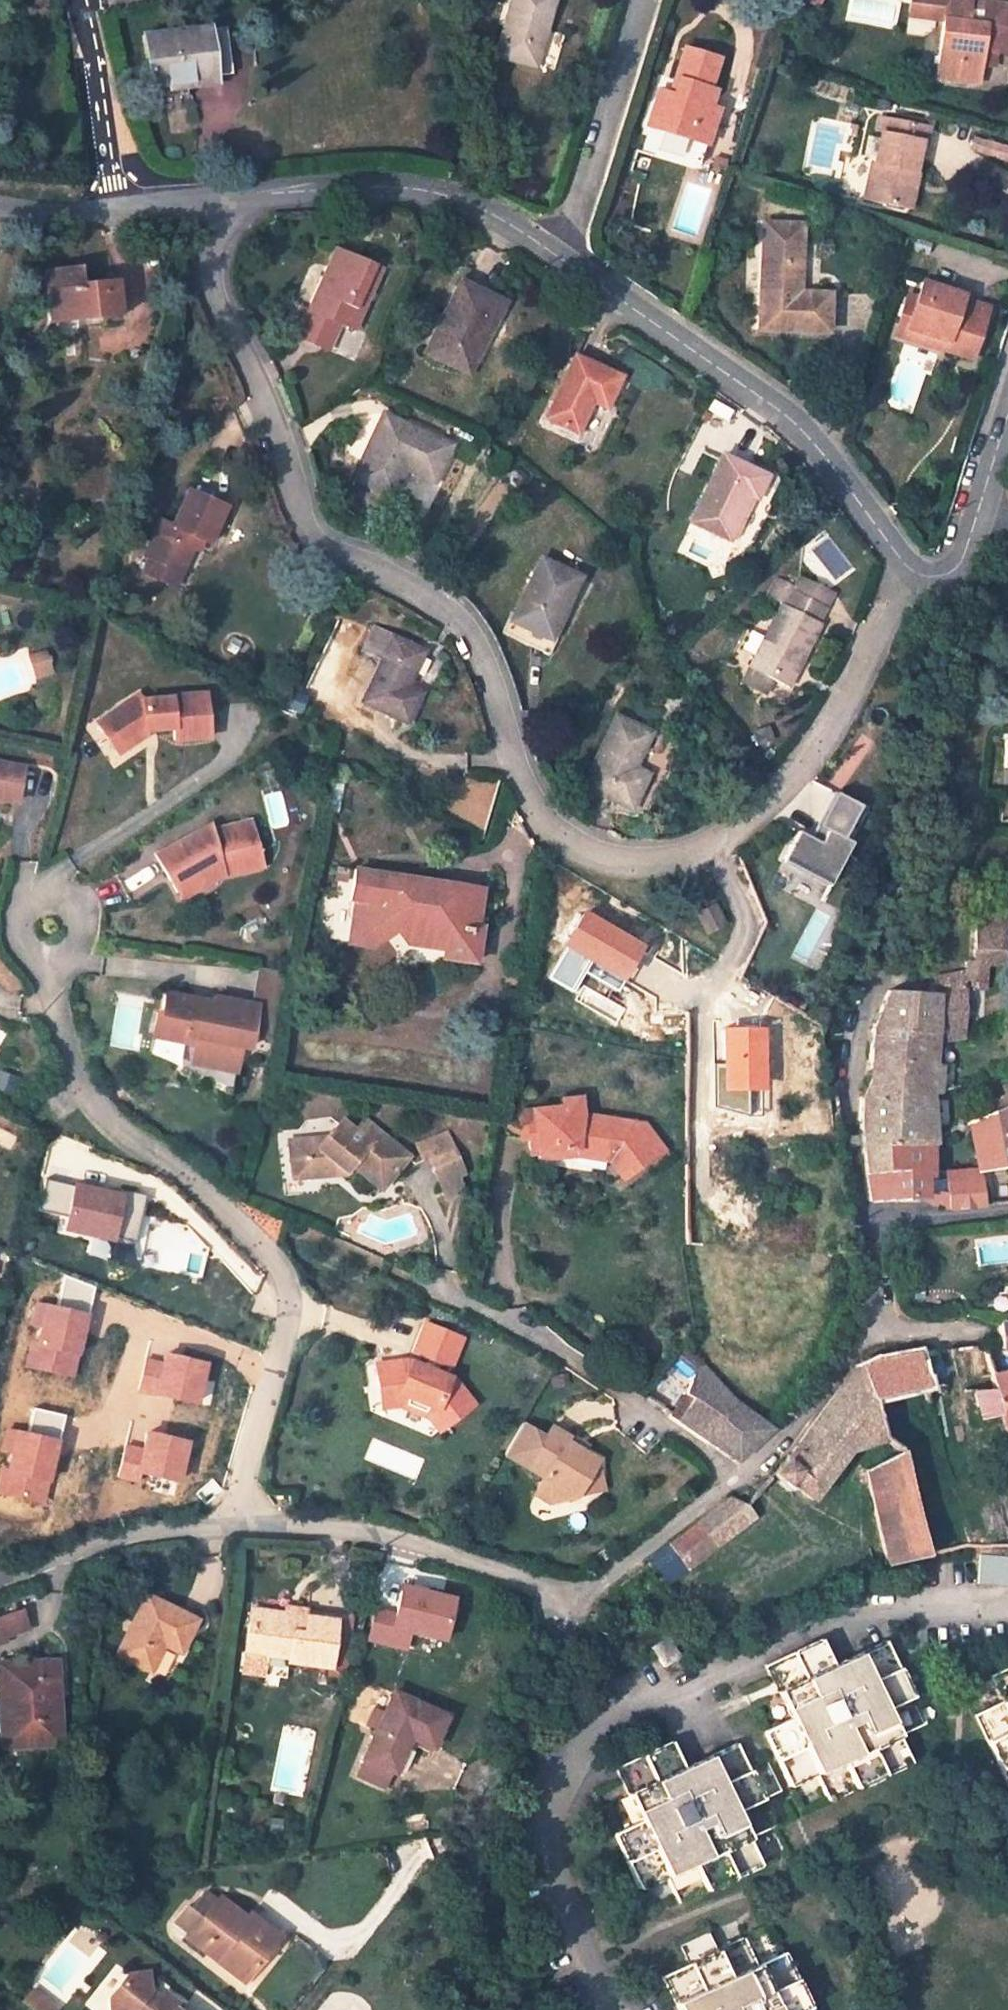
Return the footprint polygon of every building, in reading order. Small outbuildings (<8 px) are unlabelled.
[(495,55),(534,66),(553,0),(510,0),(495,55)] [(915,15),(943,20),(944,15),(931,0),(918,0),(915,15)] [(1001,0),(931,0),(944,15),(943,20),(951,22),(942,83),(984,89),(990,55),(1007,58),(1007,1),(1001,0)] [(203,27),(144,34),(150,86),(209,79),(208,76),(228,74),(223,29),(203,31),(203,27)] [(718,60),(682,48),(671,80),(676,81),(671,96),(656,91),(650,109),(664,113),(660,127),(690,137),(691,129),(709,135),(718,109),(708,107),(714,92),(708,90),(718,60)] [(650,109),(646,123),(660,127),(664,113),(650,109)] [(930,124),(883,115),(874,164),(869,164),(863,199),(901,207),(907,171),(914,172),(922,140),(927,141),(930,124)] [(690,137),(706,142),(709,135),(691,129),(690,137)] [(970,152),(1007,160),(1007,144),(973,137),(970,152)] [(901,207),(911,209),(919,173),(914,172),(907,171),(901,207)] [(801,226),(761,224),(760,259),(798,261),(801,226)] [(337,248),(310,310),(299,306),(287,335),(312,346),(324,315),(340,322),(355,328),(381,267),(337,248)] [(798,261),(760,259),(757,330),(826,334),(829,295),(797,292),(798,261)] [(43,270),(49,322),(120,314),(115,281),(82,285),(80,266),(43,270)] [(477,356),(503,303),(463,283),(429,352),(452,363),(460,348),(477,356)] [(917,304),(907,302),(897,331),(944,346),(941,355),(972,365),(989,314),(962,305),(964,300),(922,287),(917,304)] [(324,315),(312,346),(327,353),(340,322),(324,315)] [(897,331),(895,341),(941,355),(944,346),(897,331)] [(452,363),(469,371),(477,356),(460,348),(452,363)] [(621,377),(577,357),(548,418),(579,433),(594,402),(606,408),(621,377)] [(435,473),(447,445),(386,416),(357,478),(392,494),(404,467),(407,461),(435,473)] [(692,522),(727,540),(750,496),(755,498),(765,477),(723,457),(692,522)] [(407,461),(404,467),(432,479),(435,473),(407,461)] [(225,507),(188,490),(171,525),(159,520),(142,555),(179,571),(191,547),(196,537),(201,540),(208,543),(225,507)] [(196,537),(191,547),(196,550),(201,540),(196,537)] [(173,586),(179,571),(142,555),(136,568),(173,586)] [(561,617),(579,578),(542,560),(514,620),(549,636),(559,616),(561,617)] [(782,604),(742,682),(764,694),(771,679),(787,687),(820,624),(817,622),(832,594),(798,576),(793,585),(777,577),(767,596),(782,604)] [(423,652),(394,638),(364,700),(405,721),(419,693),(406,687),(423,652)] [(48,651),(30,656),(36,681),(54,677),(48,651)] [(118,711),(102,722),(118,746),(123,742),(127,748),(144,738),(143,731),(172,729),(173,742),(209,739),(206,693),(170,697),(170,700),(141,702),(142,709),(118,711)] [(616,717),(583,786),(629,807),(644,774),(632,768),(648,733),(616,717)] [(118,746),(102,722),(95,726),(115,756),(127,748),(123,742),(118,746)] [(15,806),(23,771),(0,766),(0,803),(15,806)] [(859,805),(834,793),(816,826),(825,831),(818,842),(810,838),(797,831),(783,858),(829,882),(850,843),(842,838),(859,805)] [(208,830),(151,859),(171,896),(215,873),(219,872),(220,878),(221,882),(262,871),(250,824),(209,835),(208,830)] [(825,831),(816,826),(810,838),(818,842),(825,831)] [(450,901),(452,883),(368,872),(349,870),(345,898),(354,899),(347,943),(371,947),(397,928),(409,941),(415,937),(441,941),(439,957),(471,962),(476,926),(471,925),(472,915),(467,910),(456,908),(450,901)] [(215,873),(171,896),(175,903),(220,878),(219,872),(215,873)] [(722,924),(714,906),(697,914),(706,932),(722,924)] [(1005,920),(977,919),(976,928),(1005,930),(1005,920)] [(963,1037),(966,989),(981,989),(983,965),(1002,965),(1005,930),(976,928),(973,963),(967,963),(967,972),(933,979),(933,992),(889,989),(874,1026),(934,1033),(935,1041),(963,1037)] [(247,1051),(256,1009),(213,1000),(211,1013),(192,1009),(193,1003),(164,997),(160,1017),(155,1016),(151,1039),(184,1046),(185,1040),(194,1041),(191,1057),(235,1066),(239,1050),(247,1051)] [(934,1033),(874,1026),(873,1029),(872,1061),(875,1062),(874,1074),(864,1098),(930,1095),(938,1094),(938,1066),(934,1066),(935,1041),(934,1033)] [(191,1057),(189,1067),(234,1075),(235,1066),(191,1057)] [(995,1084),(1000,1094),(981,1104),(987,1115),(993,1113),(1007,1106),(1007,1079),(995,1084)] [(927,1143),(933,1140),(930,1095),(864,1098),(862,1102),(862,1125),(867,1172),(888,1171),(887,1146),(927,1143)] [(562,1155),(563,1145),(610,1152),(609,1158),(623,1177),(659,1153),(647,1134),(652,1130),(646,1122),(582,1113),(581,1097),(560,1099),(561,1106),(525,1111),(528,1136),(530,1153),(540,1152),(541,1157),(562,1155)] [(993,1113),(1004,1165),(1007,1186),(1007,1106),(993,1113)] [(528,1136),(525,1111),(518,1111),(520,1137),(528,1136)] [(1004,1165),(993,1113),(987,1115),(968,1124),(974,1168),(942,1170),(943,1181),(979,1178),(977,1168),(1004,1165)] [(338,1175),(346,1180),(352,1174),(380,1197),(407,1165),(362,1128),(351,1139),(339,1130),(317,1154),(309,1148),(287,1150),(289,1174),(304,1173),(305,1186),(330,1183),(338,1175)] [(659,1153),(664,1148),(652,1130),(647,1134),(659,1153)] [(453,1138),(419,1147),(424,1165),(431,1163),(457,1156),(453,1138)] [(925,1197),(946,1205),(982,1203),(979,1178),(943,1181),(925,1183),(927,1143),(887,1146),(888,1171),(867,1172),(870,1200),(925,1197)] [(431,1163),(437,1187),(456,1183),(457,1182),(464,1180),(457,1156),(431,1163)] [(291,1188),(305,1186),(304,1173),(289,1174),(291,1188)] [(67,1217),(63,1232),(135,1248),(146,1200),(49,1178),(42,1211),(67,1217)] [(456,1183),(437,1187),(441,1203),(460,1199),(457,1182),(456,1183)] [(463,1336),(428,1320),(415,1351),(451,1366),(463,1336)] [(981,1419),(1001,1414),(1006,1429),(1007,1429),(1007,1395),(1000,1397),(993,1373),(985,1344),(918,1353),(927,1386),(930,1399),(946,1396),(945,1390),(951,1390),(975,1392),(981,1419)] [(917,1449),(900,1393),(927,1386),(918,1353),(882,1357),(905,1453),(917,1449)] [(898,1451),(865,1469),(886,1561),(928,1551),(912,1481),(905,1453),(882,1357),(858,1365),(773,1474),(787,1485),(789,1483),(810,1500),(858,1440),(860,1447),(883,1440),(898,1451)] [(696,1370),(699,1363),(695,1359),(691,1368),(696,1370)] [(380,1407),(404,1403),(423,1411),(437,1429),(472,1403),(453,1377),(409,1360),(375,1364),(380,1407)] [(735,1460),(770,1428),(734,1402),(699,1363),(696,1370),(685,1394),(692,1398),(679,1420),(700,1435),(735,1460)] [(993,1373),(1000,1397),(1007,1395),(1007,1369),(993,1373)] [(582,1455),(565,1445),(568,1438),(552,1429),(546,1438),(521,1423),(504,1451),(529,1466),(526,1470),(543,1481),(550,1506),(577,1499),(597,1463),(582,1455)] [(586,1449),(568,1438),(565,1445),(582,1455),(586,1449)] [(912,1481),(929,1477),(922,1448),(917,1449),(905,1453),(912,1481)] [(597,1463),(577,1499),(605,1492),(597,1463)] [(533,1496),(550,1506),(543,1481),(533,1496)] [(725,1539),(753,1518),(742,1509),(729,1498),(702,1518),(725,1539)] [(649,1562),(666,1582),(725,1539),(702,1518),(646,1559),(649,1562)] [(982,1554),(979,1584),(1007,1586),(1007,1555),(982,1554)] [(448,1639),(458,1592),(400,1579),(394,1607),(374,1603),(366,1639),(408,1648),(412,1631),(448,1639)] [(195,1619),(146,1594),(116,1653),(149,1670),(162,1643),(179,1651),(195,1619)] [(351,1614),(285,1605),(284,1613),(283,1616),(304,1620),(305,1616),(334,1620),(329,1659),(327,1658),(326,1666),(343,1669),(351,1614)] [(284,1613),(251,1608),(246,1651),(287,1657),(287,1653),(327,1658),(329,1659),(334,1620),(305,1616),(304,1620),(283,1616),(284,1613)] [(0,1615),(0,1639),(5,1637),(3,1633),(27,1625),(22,1609),(0,1615)] [(681,1655),(668,1637),(653,1648),(666,1666),(681,1655)] [(833,1666),(821,1639),(766,1664),(790,1718),(764,1730),(790,1786),(816,1773),(830,1800),(910,1762),(898,1735),(925,1723),(887,1641),(833,1666)] [(0,1661),(0,1707),(2,1746),(59,1743),(55,1660),(0,1661)] [(991,1674),(1003,1701),(976,1714),(1007,1784),(1007,1667),(991,1674)] [(444,1715),(391,1691),(359,1757),(394,1773),(410,1738),(430,1747),(444,1715)] [(683,1767),(671,1741),(616,1767),(640,1819),(615,1832),(640,1888),(666,1875),(679,1902),(760,1865),(747,1837),(774,1825),(736,1743),(683,1767)] [(251,1976),(276,1942),(219,1899),(189,1939),(218,1960),(222,1955),(251,1976)] [(742,1937),(662,1974),(678,2009),(812,2009),(784,1951),(756,1965),(742,1937)] [(218,1960),(246,1983),(251,1976),(222,1955),(218,1960)] [(108,1998),(109,2009),(175,2009),(174,2009),(179,2003),(162,1991),(157,1996),(150,1990),(147,1971),(127,1974),(108,1998)] [(45,2001),(32,1991),(23,2003),(32,2009),(38,2009),(45,2001)] [(54,2009),(45,2001),(38,2009),(54,2009)]
